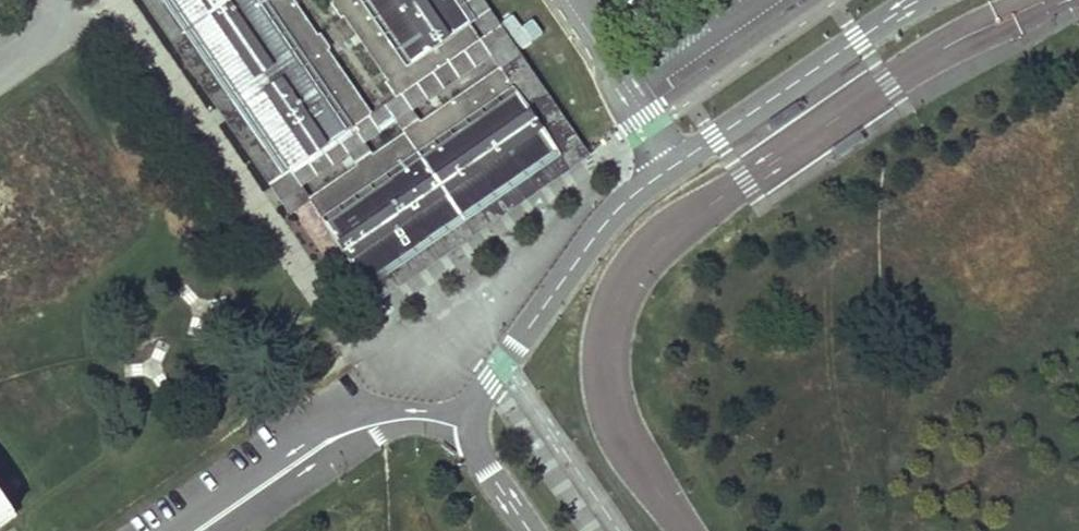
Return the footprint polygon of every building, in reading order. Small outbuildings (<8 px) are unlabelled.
[(291,170),(370,115),(290,0),(174,0),(291,170)] [(400,96),(479,41),(450,0),(334,0),(400,96)] [(310,201),(363,279),(553,150),(499,72),(310,201)] [(13,514),(0,494),(0,523),(13,514)]
